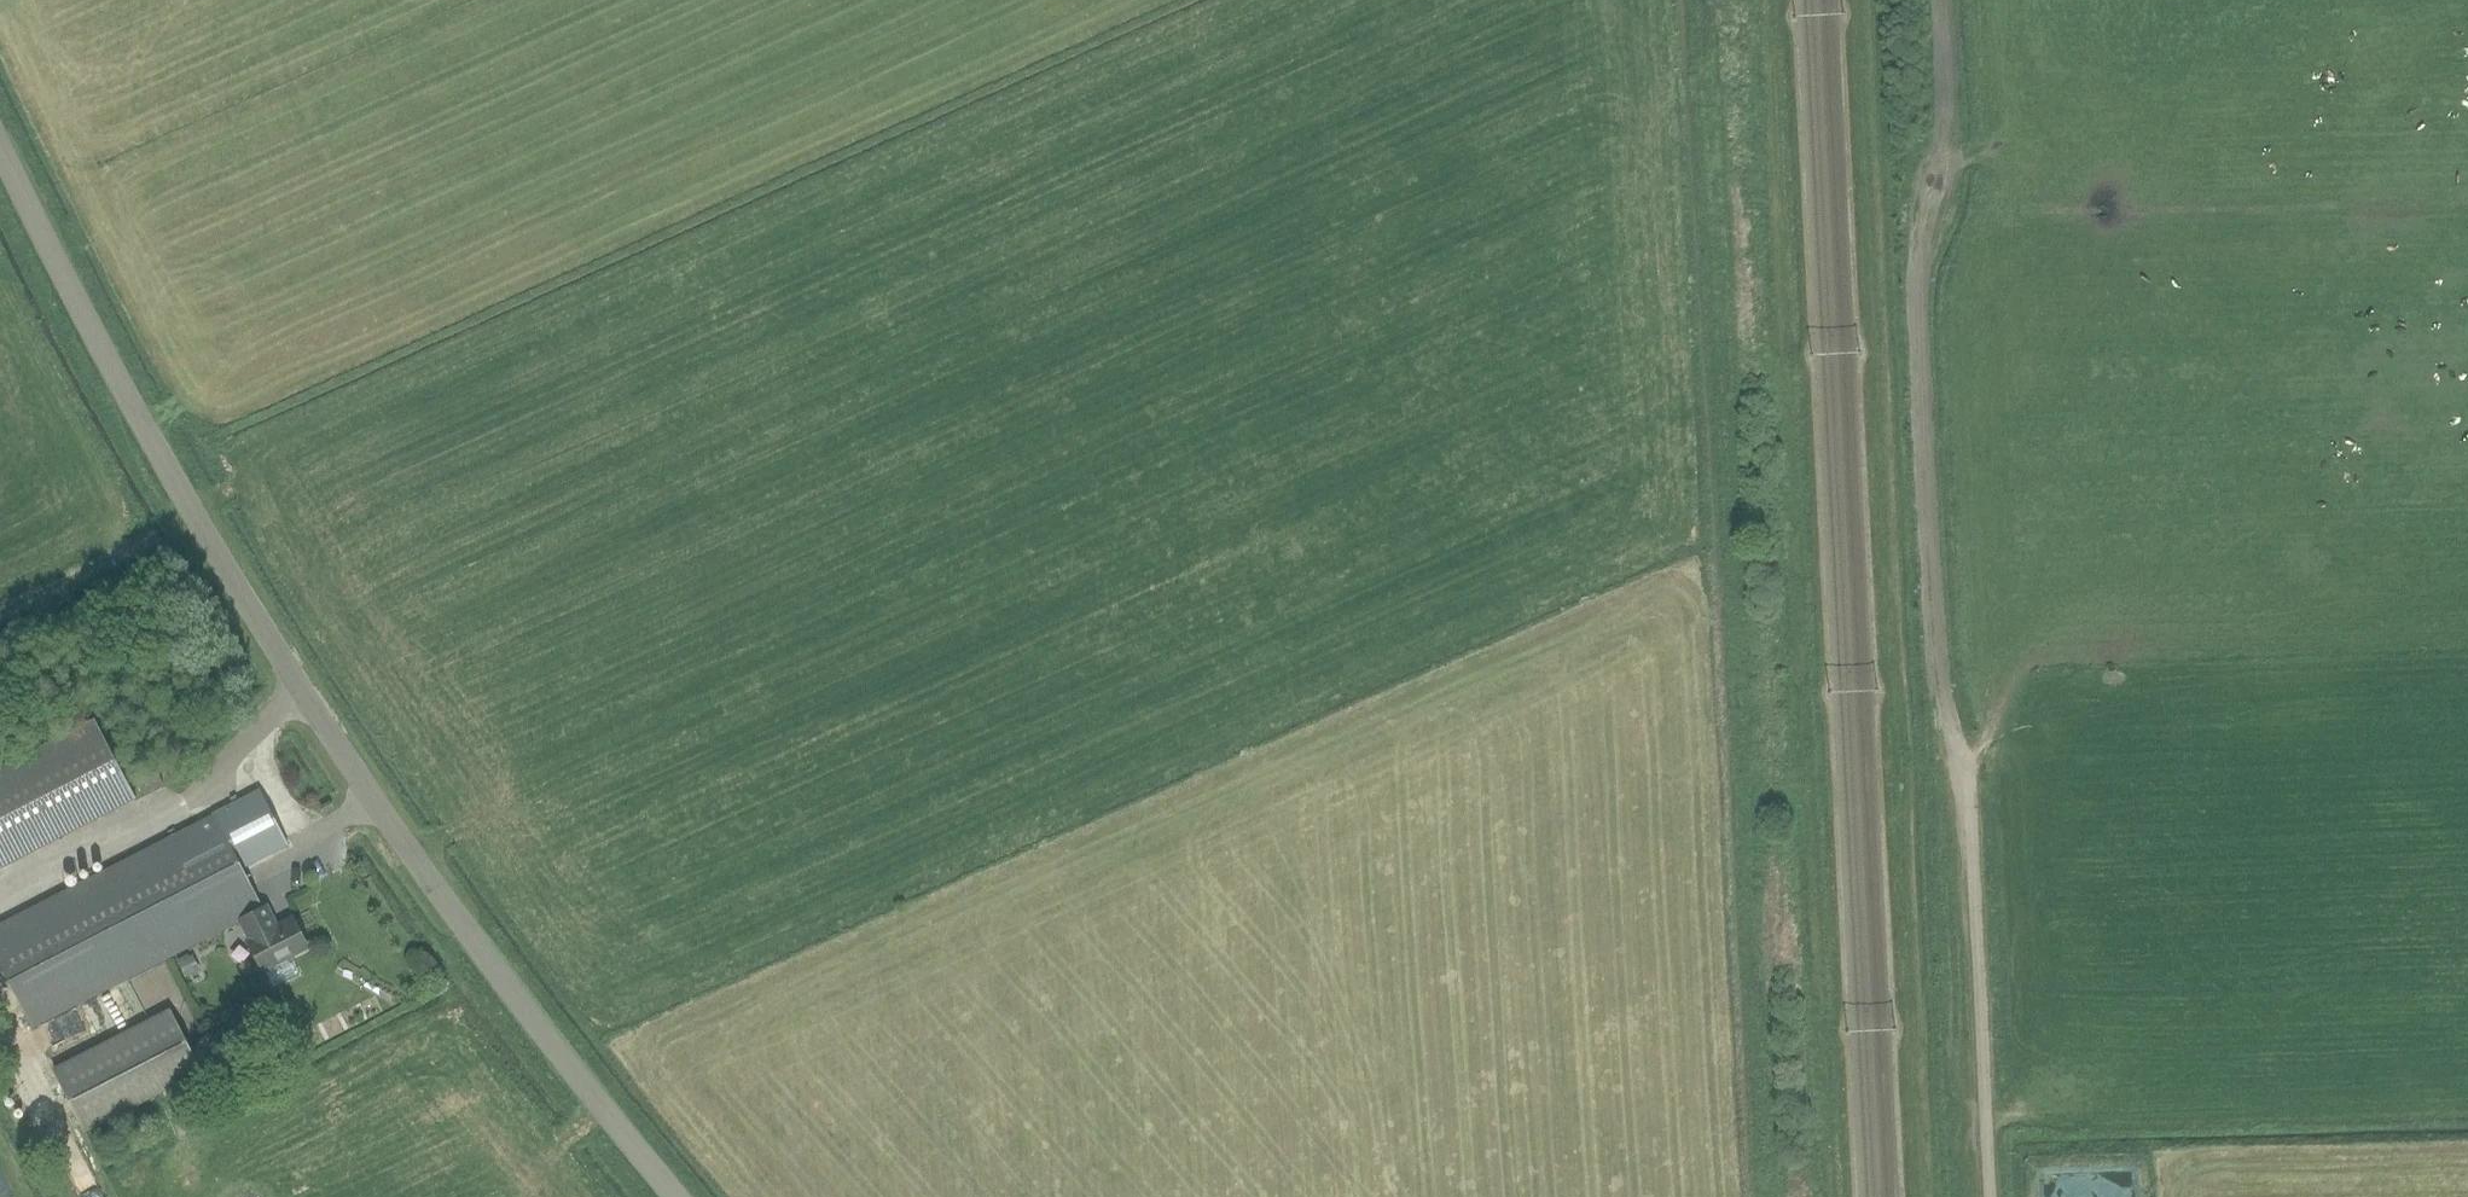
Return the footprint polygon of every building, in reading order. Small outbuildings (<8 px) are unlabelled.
[(0,771),(0,866),(140,804),(102,723),(0,771)] [(143,794),(163,785),(158,775),(139,783),(143,794)] [(0,931),(0,963),(36,1031),(117,988),(243,922),(252,941),(247,944),(263,974),(309,949),(294,920),(281,927),(269,902),(263,906),(243,867),(288,843),(262,793),(216,817),(69,895),(0,931)] [(194,955),(179,963),(186,976),(201,968),(194,955)] [(203,1072),(171,1009),(54,1070),(87,1132),(203,1072)] [(223,1029),(206,1038),(212,1052),(230,1043),(223,1029)]
